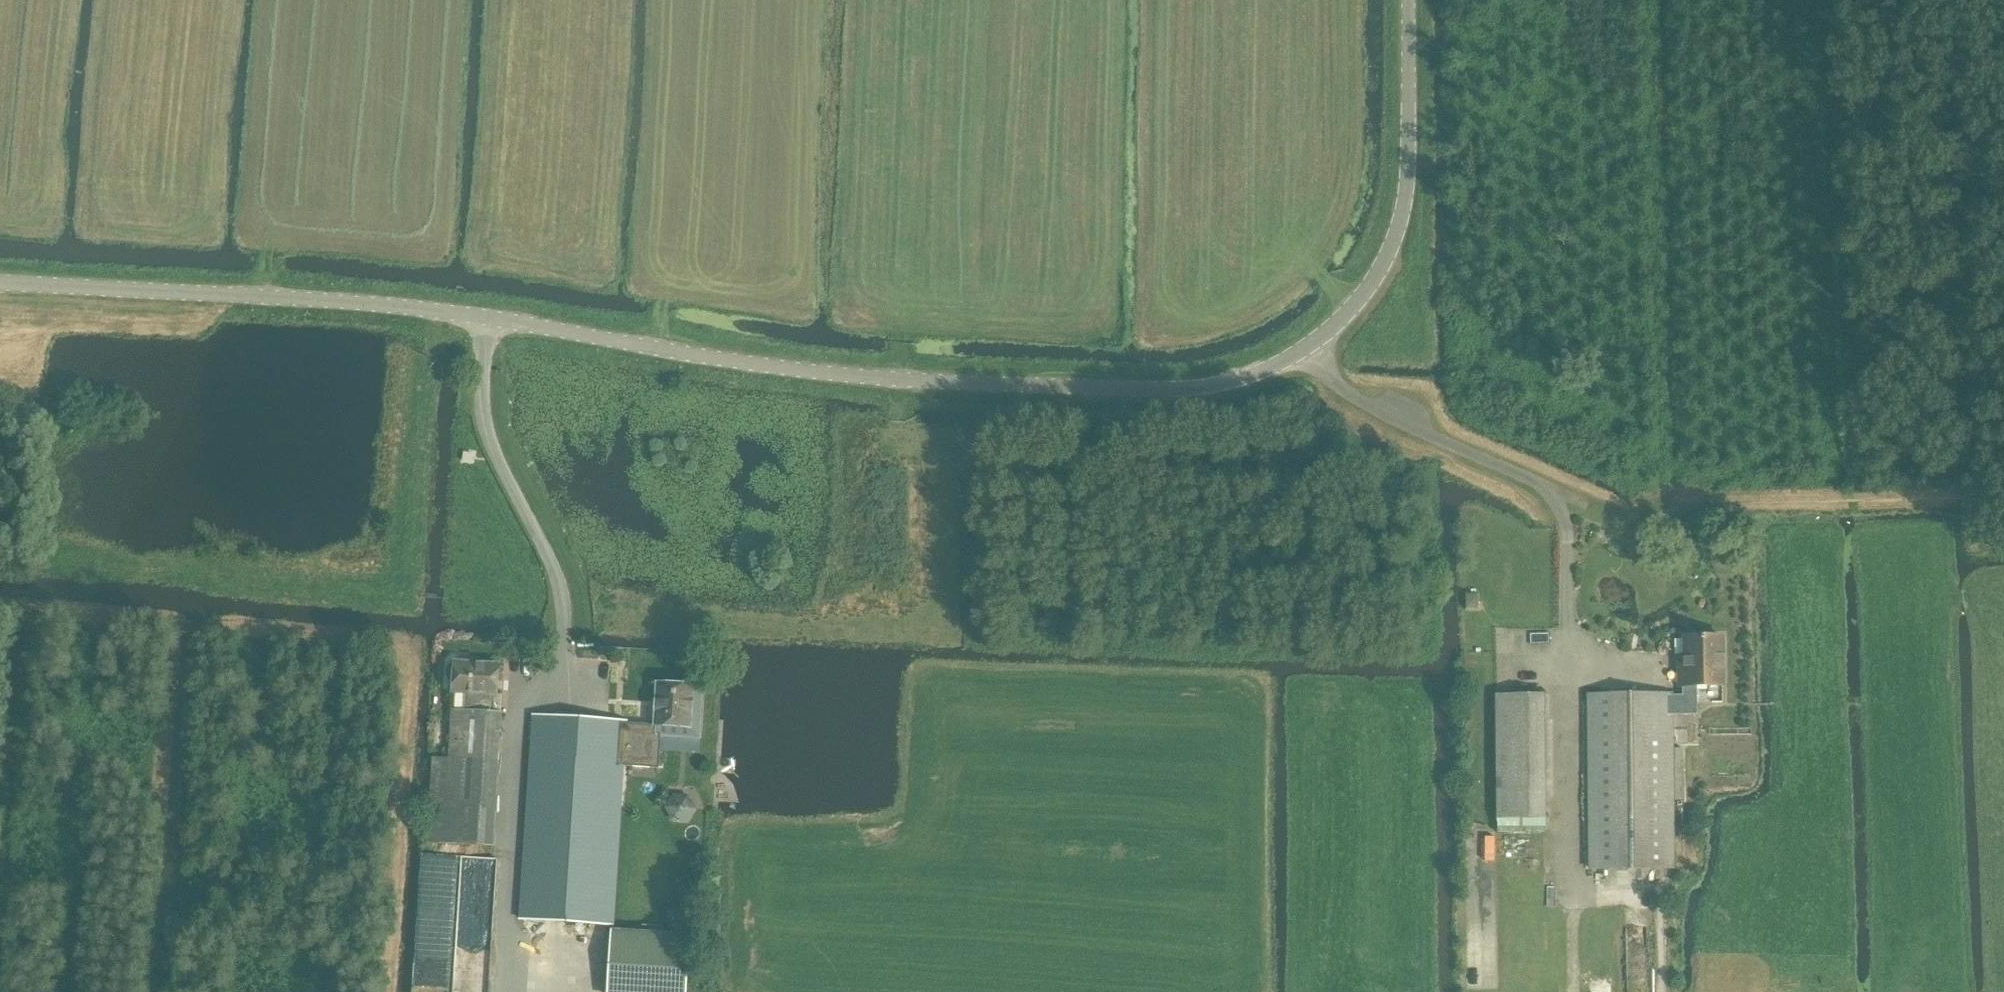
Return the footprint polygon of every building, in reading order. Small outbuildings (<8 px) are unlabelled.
[(1479,595),(1465,594),(1465,610),(1479,610),(1479,595)] [(1672,715),(1697,715),(1696,686),(1722,686),(1722,637),(1684,638),(1684,668),(1679,668),(1679,686),(1683,686),(1683,696),(1671,696),(1671,694),(1588,695),(1590,869),(1673,868),(1672,801),(1682,801),(1682,776),(1682,748),(1672,749),(1672,715)] [(453,692),(467,693),(466,711),(452,710),(448,760),(432,758),(427,843),(493,847),(501,713),(490,712),(492,695),(497,695),(499,665),(455,662),(455,664),(452,666),(450,669),(449,673),(451,676),(454,679),(453,692)] [(654,724),(626,723),(627,722),(533,716),(520,920),(614,925),(624,766),(659,768),(661,726),(690,728),(693,686),(657,684),(654,724)] [(1496,696),(1497,818),(1545,817),(1544,696),(1496,696)] [(688,821),(696,807),(688,793),(672,794),(664,807),(672,821),(688,821)] [(1496,820),(1496,833),(1545,833),(1545,819),(1496,820)] [(608,991),(687,991),(691,934),(612,930),(608,991)]
